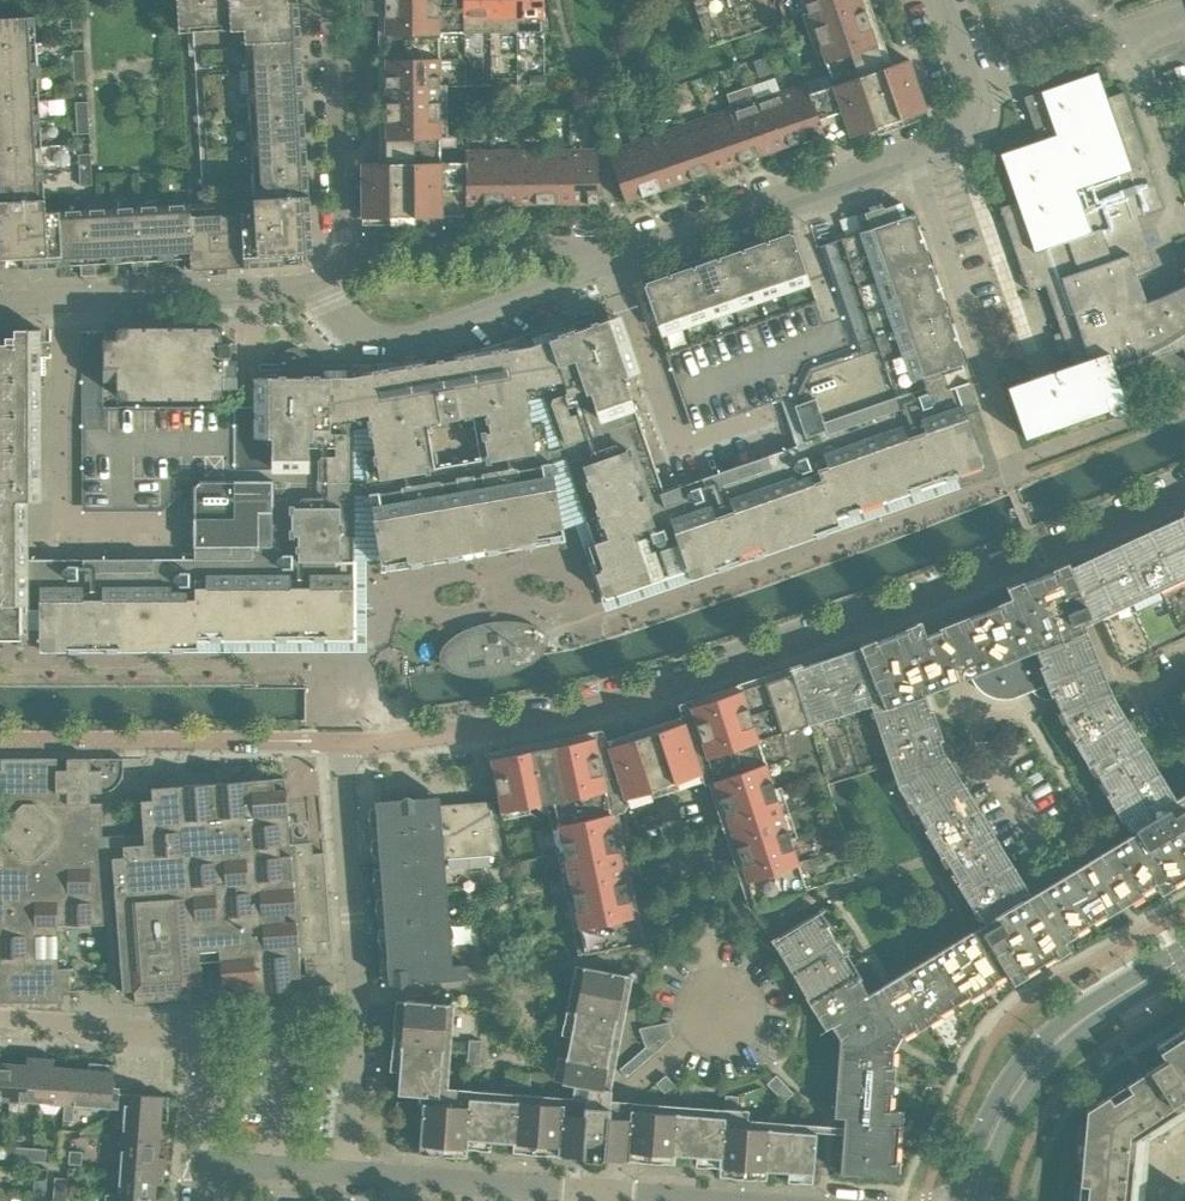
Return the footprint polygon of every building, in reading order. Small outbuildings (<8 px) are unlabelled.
[(251,146),(254,197),(253,197),(254,210),(241,211),(241,212),(227,213),(190,215),(190,203),(59,210),(46,211),(45,197),(44,197),(34,15),(0,17),(0,258),(22,257),(23,268),(62,266),(63,265),(80,264),(81,276),(97,275),(96,263),(132,261),(133,273),(148,272),(148,260),(184,258),(184,270),(231,267),(244,266),(244,267),(283,265),(283,254),(312,252),(309,194),(300,39),(298,0),(292,0),(287,0),(177,0),(178,32),(193,31),(207,31),(206,25),(230,24),(230,30),(244,29),(245,42),(245,43),(251,146)] [(385,46),(385,58),(386,144),(398,144),(398,138),(412,138),(413,161),(386,162),(361,163),(362,217),(468,216),(468,204),(598,203),(597,149),(465,150),(465,161),(441,162),(440,111),(439,83),(439,45),(439,32),(542,31),(542,33),(544,33),(543,0),(385,0),(385,46)] [(852,53),(865,48),(867,54),(879,50),(861,0),(804,0),(807,11),(833,84),(810,92),(806,81),(607,150),(625,202),(821,134),(825,145),(926,110),(908,58),(885,67),(884,66),(859,75),(852,53)] [(710,45),(731,37),(751,31),(807,11),(804,0),(693,0),(710,45)] [(71,13),(71,14),(71,29),(83,29),(82,13),(71,13)] [(204,203),(190,203),(190,215),(227,213),(241,212),(241,211),(254,210),(253,197),(254,197),(251,146),(245,43),(245,42),(244,29),(230,30),(230,24),(206,25),(207,31),(193,31),(204,203)] [(531,78),(544,78),(544,35),(544,33),(542,33),(542,31),(439,32),(439,45),(439,83),(499,83),(531,83),(531,78)] [(73,51),(74,66),(85,66),(85,50),(73,51)] [(773,70),(769,56),(755,61),(759,75),(773,70)] [(732,68),(735,76),(746,72),(742,64),(732,68)] [(85,66),(74,66),(74,82),(86,81),(85,66)] [(1161,297),(1146,302),(1135,272),(1151,266),(1135,218),(1164,208),(1123,91),(1106,97),(1097,71),(1024,96),(1039,140),(1000,153),(1017,201),(1000,207),(1029,291),(1045,285),(1061,331),(1053,334),(1060,353),(1068,351),(1072,364),(1007,386),(1025,438),(1054,428),(1054,429),(1065,425),(1064,425),(1107,410),(1108,411),(1109,413),(1111,414),(1113,415),(1114,416),(1116,416),(1118,416),(1120,415),(1122,414),(1123,413),(1124,412),(1125,410),(1126,408),(1126,406),(1126,404),(1115,371),(1182,348),(1184,354),(1184,285),(1161,297)] [(76,102),(77,118),(88,117),(87,101),(76,102)] [(570,125),(580,125),(580,111),(570,111),(570,125)] [(88,117),(77,118),(77,134),(89,133),(88,117)] [(78,154),(79,170),(91,169),(90,153),(78,154)] [(91,169),(79,170),(80,185),(92,185),(91,169)] [(33,412),(40,412),(40,374),(45,374),(45,358),(45,356),(41,356),(41,329),(14,329),(14,336),(5,336),(5,343),(0,343),(0,639),(29,639),(28,612),(39,611),(39,638),(40,638),(40,647),(68,647),(68,653),(79,653),(79,641),(106,641),(106,653),(117,653),(117,647),(120,647),(172,647),(172,653),(183,653),(183,640),(198,640),(198,638),(210,637),(210,641),(221,641),(221,637),(275,637),(275,641),(286,641),(286,637),(313,637),(313,641),(325,641),(325,637),(353,637),(353,578),(355,578),(355,561),(349,561),(348,546),(348,539),(348,416),(359,414),(370,412),(377,456),(385,503),(371,506),(381,564),(384,563),(385,569),(396,567),(395,561),(407,559),(407,563),(410,563),(411,568),(422,566),(420,557),(447,553),(448,562),(459,560),(458,555),(461,554),(460,550),(483,546),(484,550),(487,550),(488,555),(498,553),(497,544),(523,540),(525,549),(536,547),(534,538),(549,535),(550,541),(561,539),(560,533),(563,533),(552,474),(538,477),(534,453),(536,453),(525,386),(534,384),(544,383),(588,507),(592,518),(600,515),(607,538),(587,545),(592,559),(587,561),(591,571),(596,570),(606,596),(661,577),(657,564),(665,561),(670,573),(689,566),(692,575),(717,567),(718,572),(729,568),(727,563),(753,554),(754,559),(765,556),(763,551),(815,533),(816,538),(827,534),(825,529),(839,524),(837,516),(848,512),(849,515),(859,511),(858,509),(909,491),(910,493),(921,490),(920,487),(945,479),(946,481),(957,477),(956,475),(958,474),(960,480),(998,467),(988,439),(962,363),(967,361),(963,349),(957,351),(948,324),(954,322),(946,300),(940,302),(931,275),(937,273),(929,252),(923,254),(914,226),(920,224),(916,212),(906,216),(901,202),(884,208),(882,202),(868,207),(870,213),(867,214),(867,215),(860,218),(860,216),(859,217),(863,230),(820,245),(829,271),(828,271),(829,273),(809,280),(790,228),(779,232),(781,237),(753,247),(751,241),(730,249),(732,254),(705,264),(703,258),(681,266),(683,271),(656,281),(654,275),(642,280),(660,332),(715,313),(723,336),(765,321),(782,370),(768,375),(777,399),(791,394),(807,441),(716,473),(718,480),(708,483),(716,507),(705,511),(696,487),(695,487),(693,481),(663,491),(624,377),(636,373),(616,316),(554,337),(552,330),(532,338),(534,344),(529,346),(524,347),(448,360),(360,375),(351,376),(346,376),(346,369),(324,369),(324,371),(304,351),(299,348),(294,347),(288,348),(284,351),(281,356),(280,361),(279,361),(279,363),(259,363),(259,370),(258,370),(258,383),(264,383),(264,389),(259,389),(259,406),(234,406),(234,480),(199,480),(199,482),(196,485),(194,485),(193,547),(194,547),(194,558),(126,558),(126,565),(111,565),(111,589),(113,591),(103,591),(103,565),(95,565),(95,558),(27,559),(26,501),(33,501),(33,412)] [(116,396),(119,396),(119,397),(142,397),(142,396),(145,396),(145,397),(168,397),(168,396),(171,396),(171,397),(194,396),(197,396),(220,396),(223,396),(223,387),(237,387),(237,359),(236,343),(222,343),(222,328),(220,328),(197,328),(194,328),(171,328),(168,328),(145,328),(142,328),(119,328),(116,328),(116,338),(103,338),(103,380),(116,381),(116,396)] [(765,681),(744,688),(742,689),(742,688),(740,689),(740,690),(690,706),(694,718),(690,720),(647,733),(608,747),(598,750),(595,737),(586,738),(543,748),(543,747),(528,750),(490,758),(501,812),(552,801),(585,953),(638,942),(609,804),(664,785),(708,772),(711,771),(755,906),(808,888),(808,887),(807,887),(798,862),(790,838),(782,813),(774,789),(766,764),(759,741),(808,725),(807,719),(839,709),(868,699),(870,705),(871,705),(873,710),(879,708),(900,770),(902,770),(931,760),(945,755),(934,723),(930,724),(926,714),(931,712),(922,684),(940,677),(941,679),(954,674),(971,668),(974,675),(975,678),(977,681),(979,683),(981,686),(984,688),(987,690),(990,692),(994,693),(997,694),(1001,695),(1004,695),(1008,695),(1012,694),(1015,693),(1034,685),(1035,688),(1047,693),(1049,692),(1052,691),(1055,699),(1060,710),(1066,722),(1065,723),(1076,741),(1080,738),(1093,759),(1089,762),(1109,795),(1113,792),(1126,813),(1122,816),(1133,833),(1136,831),(1140,836),(1098,861),(1038,897),(1034,890),(1034,888),(1034,887),(1035,885),(1019,881),(1016,883),(941,761),(934,765),(906,783),(905,783),(912,795),(908,798),(928,831),(932,828),(945,849),(941,852),(961,885),(965,882),(978,903),(974,906),(984,924),(988,921),(991,926),(868,1001),(865,997),(868,994),(857,976),(853,979),(841,958),(845,956),(825,922),(820,925),(813,913),(777,935),(833,1028),(834,1031),(847,1031),(841,1109),(852,1110),(847,1172),(889,1176),(890,1163),(895,1163),(898,1124),(894,1124),(895,1110),(889,1110),(890,1092),(885,1091),(887,1067),(892,1067),(894,1047),(899,1038),(916,1027),(914,1023),(935,1010),(938,1014),(971,994),(968,990),(989,977),(992,982),(1007,972),(1010,976),(1021,969),(1024,973),(1057,953),(1054,949),(1066,942),(1061,934),(1070,928),(1073,932),(1106,912),(1103,908),(1115,901),(1115,900),(1119,897),(1124,894),(1125,895),(1136,888),(1139,892),(1154,883),(1157,887),(1168,880),(1171,884),(1184,875),(1184,800),(1180,803),(1183,809),(1175,814),(1106,697),(1099,681),(1080,632),(1085,630),(1086,631),(1087,631),(1085,625),(1101,618),(1102,617),(1100,611),(1104,609),(1128,598),(1157,585),(1184,571),(1184,521),(1072,574),(1070,569),(1058,574),(1056,570),(1020,584),(1021,588),(1009,594),(1011,600),(966,618),(967,623),(944,632),(943,627),(939,629),(926,634),(923,628),(911,632),(909,628),(873,642),(875,647),(862,652),(862,653),(793,675),(792,672),(765,681)] [(1101,618),(1123,664),(1148,653),(1184,635),(1184,571),(1157,585),(1128,598),(1104,609),(1100,611),(1102,617),(1101,618)] [(471,626),(459,633),(456,635),(455,634),(446,645),(445,645),(443,655),(442,656),(449,665),(448,666),(461,671),(461,672),(479,674),(479,675),(499,673),(499,674),(518,667),(519,668),(534,659),(535,660),(544,649),(545,649),(546,639),(547,638),(541,629),(542,628),(529,623),(529,622),(511,620),(511,619),(491,622),(491,620),(472,627),(471,626)] [(1178,709),(1184,706),(1184,690),(1172,696),(1178,709)] [(807,887),(808,887),(849,873),(855,871),(826,783),(860,773),(896,761),(879,708),(873,710),(871,705),(870,705),(868,699),(839,709),(807,719),(808,725),(759,741),(766,764),(774,789),(782,813),(790,838),(798,862),(807,887)] [(604,729),(585,733),(586,736),(586,738),(595,737),(598,750),(608,747),(608,745),(604,729)] [(489,756),(490,758),(528,750),(527,748),(526,744),(503,749),(504,750),(492,752),(491,750),(491,749),(489,748),(487,748),(485,749),(483,751),(484,752),(484,754),(486,755),(487,756),(489,756)] [(102,835),(102,818),(117,818),(117,812),(134,812),(134,757),(69,757),(69,771),(58,771),(58,757),(2,757),(2,768),(0,768),(0,1003),(59,1006),(59,991),(73,991),(72,967),(59,966),(60,923),(102,924),(102,890),(102,835)] [(902,770),(904,776),(906,783),(934,765),(933,763),(931,760),(902,770)] [(102,835),(102,890),(102,924),(117,924),(121,967),(109,968),(111,991),(134,989),(135,1001),(191,996),(190,985),(201,984),(200,963),(220,961),(222,982),(233,982),(234,993),(290,989),(289,977),(300,976),(298,954),(298,949),(298,943),(331,941),(324,852),(323,852),(312,853),(311,841),(300,842),(293,842),(288,781),(154,788),(154,802),(144,802),(145,847),(122,847),(122,835),(102,835)] [(500,854),(490,808),(489,800),(440,804),(439,796),(413,798),(407,795),(401,799),(375,801),(389,983),(394,983),(401,986),(407,982),(468,978),(467,964),(452,965),(444,858),(500,854)] [(829,1034),(834,1031),(833,1028),(777,935),(774,937),(771,939),(829,1034)] [(606,1158),(610,1159),(610,1161),(622,1162),(622,1160),(629,1160),(630,1151),(718,1158),(718,1166),(813,1173),(816,1132),(725,1126),(725,1117),(630,1110),(631,1106),(610,1104),(611,1089),(603,1088),(624,974),(584,966),(561,1081),(574,1084),(571,1102),(564,1100),(563,1105),(468,1097),(468,1106),(422,1102),(419,1144),(468,1148),(468,1139),(558,1146),(557,1154),(564,1155),(564,1157),(576,1158),(576,1156),(581,1156),(585,1162),(600,1163),(606,1158)] [(311,987),(313,1005),(313,1010),(336,1008),(334,985),(311,987)] [(404,1000),(401,1047),(442,1050),(446,1003),(404,1000)] [(668,1022),(639,1028),(645,1047),(619,1069),(626,1077),(672,1037),(668,1022)] [(1138,1076),(1086,1109),(1078,1200),(1130,1200),(1136,1139),(1178,1113),(1172,1104),(1184,1095),(1184,1034),(1159,1051),(1165,1060),(1150,1070),(1149,1069),(1138,1076)] [(469,1039),(468,1052),(481,1053),(481,1040),(469,1039)] [(442,1050),(401,1047),(397,1094),(439,1097),(442,1050)] [(481,1053),(468,1052),(467,1065),(480,1066),(481,1053)] [(10,1100),(37,1102),(40,1058),(27,1057),(26,1064),(12,1063),(10,1100)] [(63,1120),(67,1121),(71,1068),(53,1066),(53,1059),(40,1058),(37,1102),(64,1104),(63,1120)] [(10,1100),(12,1063),(0,1062),(0,1100),(10,1100)] [(124,1109),(121,1139),(158,1141),(160,1121),(167,1122),(169,1096),(112,1092),(114,1064),(89,1062),(88,1069),(71,1068),(67,1121),(73,1121),(74,1105),(124,1109)] [(505,1085),(517,1085),(518,1072),(506,1071),(505,1085)] [(518,1072),(517,1085),(530,1086),(531,1073),(518,1072)] [(666,1075),(656,1083),(664,1092),(674,1084),(666,1075)] [(766,1084),(775,1093),(785,1084),(776,1075),(766,1084)] [(785,1084),(775,1093),(784,1102),(794,1093),(785,1084)] [(738,1096),(725,1095),(724,1108),(737,1109),(738,1096)] [(396,1114),(409,1115),(410,1102),(397,1101),(396,1114)] [(121,1139),(119,1168),(163,1170),(164,1157),(157,1156),(158,1141),(121,1139)] [(20,1160),(32,1161),(33,1148),(6,1146),(5,1158),(20,1159),(20,1160)] [(33,1148),(32,1161),(45,1161),(46,1148),(33,1148)] [(68,1163),(71,1164),(81,1164),(82,1151),(69,1150),(68,1163)] [(119,1168),(117,1194),(154,1196),(155,1183),(162,1184),(163,1170),(119,1168)] [(54,1177),(53,1189),(66,1190),(67,1177),(54,1177)] [(34,1179),(33,1192),(46,1193),(47,1180),(34,1179)] [(53,1189),(52,1200),(66,1200),(66,1190),(53,1189)] [(33,1192),(32,1200),(45,1200),(46,1193),(33,1192)]
